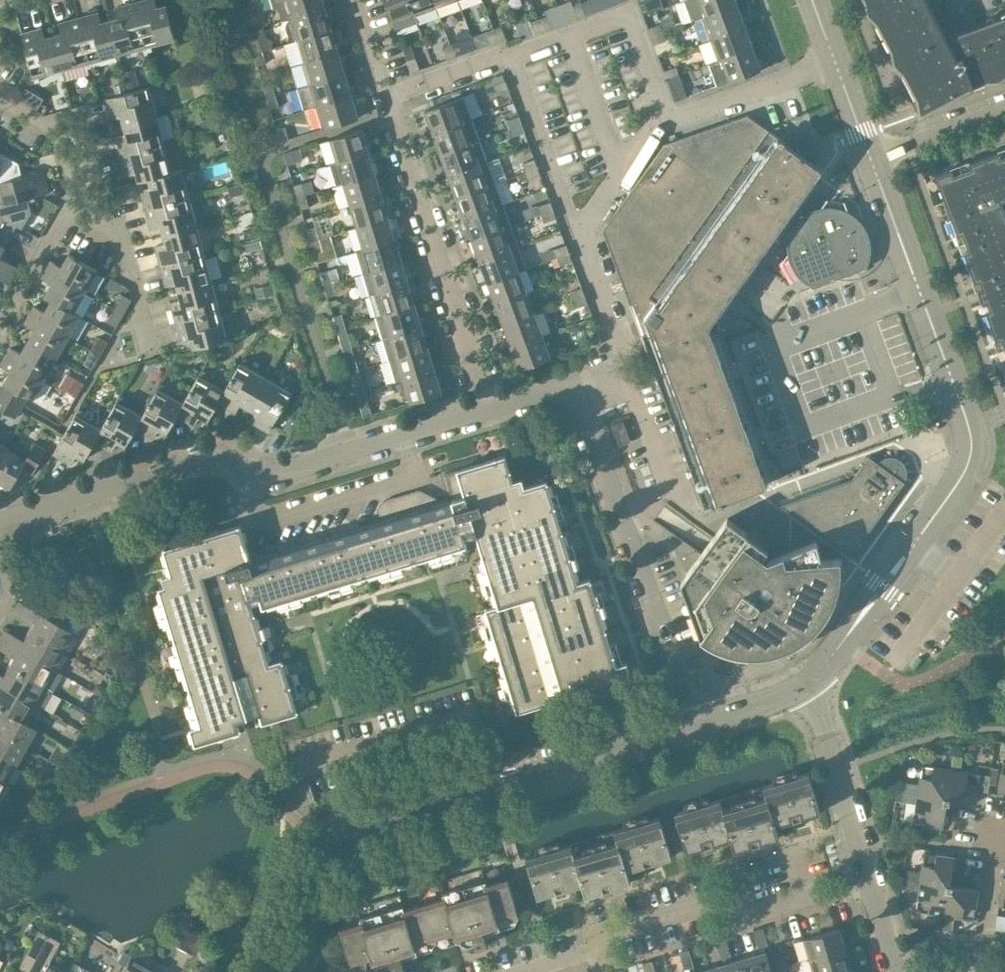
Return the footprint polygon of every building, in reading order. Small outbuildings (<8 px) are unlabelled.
[(147,52),(151,51),(150,45),(174,38),(165,4),(156,6),(154,0),(142,0),(134,2),(147,52)] [(289,18),(325,7),(323,0),(271,0),(273,7),(278,5),(282,20),(289,18)] [(410,0),(385,0),(396,30),(418,22),(415,15),(410,0)] [(437,7),(434,0),(410,0),(415,15),(437,7)] [(581,3),(573,6),(571,0),(558,5),(564,22),(577,18),(585,14),(581,3)] [(581,3),(585,14),(593,11),(607,6),(605,0),(589,0),(581,3)] [(695,19),(737,4),(736,0),(685,0),(691,21),(695,19)] [(925,109),(970,85),(971,87),(974,86),(973,84),(1004,72),(1004,21),(944,44),(921,0),(868,0),(925,109)] [(180,4),(182,10),(186,27),(197,24),(191,1),(180,4)] [(117,17),(108,20),(118,54),(142,47),(144,53),(147,52),(134,2),(114,8),(117,17)] [(703,41),(710,38),(745,25),(737,4),(695,19),(695,21),(694,24),(699,38),(702,40),(703,41)] [(243,21),(253,18),(249,5),(240,8),(243,21)] [(546,16),(538,19),(543,30),(550,27),(564,22),(558,5),(544,10),(546,16)] [(289,18),(290,20),(287,22),(286,24),(290,37),(293,39),(295,38),(296,40),(332,29),(325,7),(289,18)] [(98,12),(78,18),(91,67),(96,65),(94,60),(118,54),(108,20),(100,22),(98,12)] [(61,33),(52,35),(61,69),(86,62),(87,68),(91,67),(78,18),(58,23),(61,33)] [(535,33),(543,30),(538,19),(530,22),(535,33)] [(651,36),(663,31),(660,23),(648,28),(651,36)] [(710,38),(717,60),(753,47),(745,25),(710,38)] [(493,29),(498,40),(506,37),(501,26),(493,29)] [(38,75),(61,69),(52,35),(44,37),(41,28),(22,33),(33,73),(26,75),(28,84),(35,82),(40,81),(38,75)] [(296,40),(302,62),(338,51),(332,29),(296,40)] [(458,41),(451,44),(455,56),(476,48),(469,29),(456,34),(458,41)] [(490,43),(498,40),(493,29),(485,31),(490,43)] [(666,39),(663,31),(651,36),(654,43),(666,39)] [(250,41),(253,53),(262,50),(259,38),(250,41)] [(446,59),(455,56),(451,44),(442,47),(446,59)] [(717,60),(718,61),(709,64),(717,85),(761,69),(753,47),(717,60)] [(262,50),(253,53),(257,65),(266,62),(262,50)] [(302,62),(309,83),(309,84),(345,73),(338,51),(302,62)] [(411,72),(419,69),(415,57),(407,60),(411,72)] [(667,79),(679,74),(676,66),(664,71),(667,79)] [(315,105),(352,95),(345,73),(309,84),(309,83),(297,87),(304,109),(315,105)] [(687,96),(679,74),(667,79),(675,101),(687,96)] [(497,92),(508,88),(506,80),(494,84),(497,92)] [(266,97),(275,94),(272,82),(263,84),(266,97)] [(121,115),(123,124),(157,115),(150,92),(156,90),(155,85),(106,98),(112,118),(121,115)] [(275,94),(266,97),(270,109),(279,106),(275,94)] [(352,95),(315,105),(322,128),(358,117),(352,95)] [(463,96),(456,98),(425,110),(433,132),(471,118),(463,96)] [(602,229),(661,388),(705,507),(762,486),(729,396),(701,321),(715,302),(717,303),(817,164),(812,161),(814,157),(815,152),(815,148),(814,143),(812,139),(808,136),(804,134),(800,133),(795,133),(790,134),(786,137),(783,140),(747,114),(664,143),(602,229)] [(116,135),(122,155),(170,142),(169,138),(163,139),(157,115),(123,124),(126,132),(116,135)] [(507,120),(510,128),(521,123),(519,116),(507,120)] [(433,132),(441,153),(479,139),(471,118),(433,132)] [(521,123),(510,128),(513,136),(524,132),(521,123)] [(280,141),(289,138),(285,126),(276,129),(280,141)] [(331,138),(337,160),(337,161),(369,151),(362,129),(331,138)] [(441,153),(449,175),(487,161),(479,139),(441,153)] [(172,171),(166,148),(172,147),(170,142),(122,155),(127,174),(136,172),(139,181),(148,178),(172,171)] [(936,174),(952,219),(1002,200),(1004,199),(1004,147),(998,149),(999,151),(969,162),(969,160),(951,167),(952,168),(936,174)] [(287,164),(296,162),(292,150),(284,153),(287,164)] [(344,182),(344,183),(375,173),(369,151),(337,161),(337,160),(329,163),(336,185),(344,182)] [(46,183),(44,173),(22,178),(19,165),(1,154),(0,156),(0,195),(46,183)] [(487,161),(449,175),(457,196),(495,182),(507,178),(499,156),(487,161)] [(523,163),(525,171),(537,166),(535,159),(523,163)] [(537,166),(525,171),(528,178),(540,174),(537,166)] [(140,189),(146,209),(194,196),(193,191),(189,193),(182,168),(172,171),(148,178),(150,186),(140,189)] [(375,173),(344,183),(351,204),(382,195),(375,173)] [(503,204),(495,182),(457,196),(464,218),(503,204)] [(11,238),(17,227),(23,230),(32,215),(29,200),(49,193),(46,183),(0,195),(0,231),(11,238)] [(297,197),(305,194),(302,183),(294,185),(297,197)] [(305,194),(297,197),(301,209),(309,206),(305,194)] [(382,195),(351,204),(357,226),(389,217),(382,195)] [(161,226),(163,234),(197,225),(191,201),(195,199),(194,196),(146,209),(151,229),(161,226)] [(952,219),(957,233),(955,234),(962,251),(964,250),(975,280),(973,281),(976,291),(978,290),(982,299),(980,300),(983,310),(985,309),(991,324),(996,339),(994,340),(1001,357),(1003,356),(1004,363),(1004,209),(1002,200),(952,219)] [(541,213),(553,209),(550,201),(538,206),(531,210),(533,216),(541,213)] [(464,218),(472,239),(511,225),(503,204),(464,218)] [(788,251),(791,262),(796,272),(805,280),(814,285),(868,266),(867,262),(869,250),(868,239),(864,228),(858,219),(849,212),(839,208),(829,207),(819,208),(808,212),(799,220),(793,229),(789,240),(788,251)] [(553,209),(541,213),(544,221),(556,217),(553,209)] [(357,226),(364,248),(395,239),(389,217),(357,226)] [(155,246),(160,266),(210,252),(209,248),(204,250),(197,225),(163,234),(165,243),(155,246)] [(472,239),(480,260),(519,246),(511,225),(472,239)] [(307,229),(311,240),(319,238),(315,226),(307,229)] [(11,238),(0,231),(0,257),(11,238)] [(319,238),(311,240),(314,252),(322,250),(319,238)] [(402,260),(395,239),(364,248),(356,250),(363,272),(402,260)] [(554,249),(543,253),(545,260),(557,256),(568,252),(566,244),(554,249)] [(480,260),(488,282),(519,271),(519,270),(526,268),(519,246),(480,260)] [(176,282),(178,291),(212,282),(206,258),(211,257),(210,252),(160,266),(166,285),(176,282)] [(568,252),(557,256),(560,264),(571,260),(568,252)] [(47,269),(87,291),(99,270),(70,254),(63,266),(52,259),(47,269)] [(13,276),(18,269),(0,258),(0,269),(13,276)] [(402,260),(363,272),(369,294),(377,292),(408,282),(402,260)] [(9,284),(13,276),(0,269),(0,279),(9,284)] [(47,269),(42,277),(53,283),(45,296),(52,300),(81,316),(93,295),(87,291),(47,269)] [(324,284),(332,281),(328,270),(320,272),(324,284)] [(527,292),(519,271),(488,282),(496,303),(527,292)] [(332,281),(324,284),(327,295),(336,293),(332,281)] [(170,302),(175,322),(225,308),(224,304),(219,305),(212,282),(178,291),(181,299),(170,302)] [(377,292),(369,294),(376,316),(415,304),(408,282),(377,292)] [(573,299),(584,295),(581,287),(570,291),(573,299)] [(535,313),(527,292),(496,303),(504,325),(535,313)] [(115,307),(124,312),(131,300),(122,295),(115,307)] [(587,303),(584,295),(573,299),(575,307),(587,303)] [(35,306),(30,315),(69,337),(81,316),(52,300),(45,312),(35,306)] [(422,326),(415,304),(376,316),(382,338),(422,326)] [(115,327),(124,312),(115,307),(106,322),(115,327)] [(225,308),(175,322),(181,341),(191,338),(194,347),(228,338),(221,314),(226,313),(225,308)] [(333,316),(337,328),(345,325),(342,313),(333,316)] [(542,335),(535,313),(504,325),(512,346),(542,335)] [(35,329),(28,341),(57,358),(69,337),(30,315),(25,323),(35,329)] [(337,328),(341,339),(344,349),(352,347),(345,325),(337,328)] [(382,338),(389,360),(428,348),(422,326),(382,338)] [(542,335),(512,346),(520,368),(551,357),(542,335)] [(590,347),(602,343),(599,335),(587,339),(590,347)] [(91,349),(100,354),(108,341),(99,336),(91,349)] [(11,347),(6,356),(45,378),(57,358),(28,341),(21,353),(11,347)] [(347,360),(350,371),(359,369),(355,357),(352,347),(344,349),(347,360)] [(435,370),(428,348),(389,360),(396,382),(403,379),(435,370)] [(92,368),(100,354),(91,349),(83,363),(92,368)] [(11,400),(22,407),(28,397),(33,399),(45,378),(6,356),(1,365),(11,371),(0,391),(0,394),(11,400)] [(240,402),(248,407),(266,377),(245,364),(247,359),(243,357),(224,389),(217,402),(234,412),(240,402)] [(359,369),(350,371),(354,383),(362,380),(359,369)] [(207,420),(217,402),(224,389),(203,377),(206,372),(202,370),(183,402),(184,402),(176,414),(177,415),(193,424),(199,416),(207,420)] [(403,379),(410,402),(442,392),(435,370),(403,379)] [(75,377),(67,391),(76,396),(84,382),(75,377)] [(266,377),(248,407),(255,412),(250,421),(268,431),(294,387),(290,384),(287,389),(266,377)] [(166,433),(177,415),(176,414),(184,402),(183,402),(163,390),(166,384),(161,382),(142,414),(143,415),(136,427),(153,437),(158,428),(166,433)] [(0,394),(0,408),(4,410),(11,400),(0,394)] [(121,395),(101,428),(102,428),(95,440),(96,440),(112,450),(117,442),(125,446),(136,427),(143,415),(142,414),(121,402),(124,397),(121,395)] [(22,407),(11,400),(4,410),(16,417),(22,407)] [(364,416),(372,413),(368,401),(360,404),(364,416)] [(102,428),(101,428),(80,416),(83,410),(79,408),(53,452),(71,463),(77,453),(85,458),(96,440),(95,440),(102,428)] [(623,421),(612,425),(620,445),(631,441),(623,421)] [(0,456),(0,482),(10,488),(22,467),(32,473),(46,449),(35,443),(26,458),(6,446),(0,456)] [(547,479),(525,486),(516,488),(513,480),(506,454),(444,472),(453,500),(449,501),(449,499),(437,503),(435,497),(426,499),(411,492),(383,500),(378,508),(382,521),(373,524),(373,522),(356,527),(357,529),(348,532),(348,530),(331,535),(331,537),(323,539),(322,538),(305,543),(306,544),(298,547),(297,545),(280,550),(281,552),(272,555),(272,553),(255,558),(255,560),(252,561),(241,524),(164,547),(171,573),(162,575),(165,584),(159,586),(201,724),(191,727),(196,743),(241,729),(239,720),(260,714),(262,723),(298,712),(282,659),(269,663),(251,602),(262,599),(263,604),(467,542),(466,537),(477,534),(498,605),(486,609),(517,712),(552,701),(550,693),(583,682),(586,691),(632,677),(627,661),(616,664),(590,577),(578,581),(547,479)] [(869,455),(853,477),(889,503),(891,500),(905,481),(904,480),(906,476),(906,473),(906,470),(906,467),(904,464),(903,462),(900,459),(898,458),(895,457),(892,456),(889,456),(887,457),(885,457),(882,459),(879,462),(869,455)] [(522,477),(513,480),(516,488),(525,486),(522,477)] [(853,477),(780,504),(851,555),(889,503),(853,477)] [(697,598),(699,600),(717,612),(766,546),(727,517),(687,573),(694,593),(695,595),(696,597),(697,598)] [(772,551),(771,549),(766,546),(717,612),(711,621),(714,623),(713,625),(713,633),(715,640),(721,645),(729,648),(737,649),(745,651),(753,651),(761,651),(769,650),(778,648),(785,645),(793,642),(800,638),(807,633),(813,628),(819,621),(824,615),(828,609),(833,601),(836,594),(838,586),(839,580),(812,575),(813,569),(813,564),(813,558),(776,561),(776,559),(776,557),(775,555),(774,554),(773,552),(772,551)] [(55,594),(49,604),(72,617),(78,607),(55,594)] [(20,601),(14,611),(33,621),(28,630),(61,649),(72,630),(66,627),(72,617),(49,604),(44,614),(20,601)] [(0,635),(0,638),(51,667),(61,649),(28,630),(22,640),(3,629),(0,635)] [(8,665),(42,684),(51,667),(0,638),(0,649),(13,656),(8,665)] [(32,702),(42,684),(8,665),(3,675),(0,673),(0,684),(32,702)] [(105,687),(96,682),(91,689),(100,695),(105,687)] [(32,702),(0,684),(0,708),(21,720),(22,720),(32,702)] [(24,745),(34,727),(22,720),(21,720),(0,708),(0,709),(0,731),(24,745)] [(15,762),(24,745),(0,731),(0,754),(15,762)] [(5,780),(15,762),(0,754),(0,777),(5,780)] [(990,774),(980,773),(961,770),(963,756),(953,754),(951,768),(947,794),(950,798),(976,802),(977,790),(988,791),(990,774)] [(947,798),(950,798),(947,794),(951,768),(922,764),(919,783),(905,781),(904,791),(943,797),(947,801),(947,798)] [(991,774),(990,783),(996,784),(999,768),(992,767),(991,774)] [(764,785),(776,825),(793,820),(795,826),(805,823),(803,817),(821,811),(809,772),(764,785)] [(303,804),(315,800),(315,799),(314,795),(309,782),(298,785),(300,792),(303,804)] [(764,785),(719,799),(731,838),(734,850),(752,845),(754,850),(764,847),(762,842),(780,836),(776,825),(764,785)] [(943,797),(904,791),(902,801),(917,803),(914,822),(943,826),(947,801),(943,797)] [(731,838),(719,799),(675,812),(687,852),(704,846),(706,852),(716,849),(714,843),(731,838)] [(615,830),(627,869),(644,864),(646,870),(656,867),(654,861),(672,856),(660,817),(615,830)] [(570,844),(582,883),(586,895),(603,889),(605,895),(615,892),(613,886),(631,881),(627,869),(615,830),(570,844)] [(582,883),(570,844),(526,857),(538,896),(555,891),(557,897),(567,894),(565,888),(582,883)] [(946,884),(951,881),(954,856),(925,852),(922,871),(908,869),(906,879),(946,884)] [(424,903),(434,936),(454,930),(457,941),(467,947),(476,944),(477,947),(488,944),(487,941),(495,938),(501,928),(497,917),(518,911),(508,878),(487,884),(486,879),(442,892),(444,897),(424,903)] [(946,884),(906,879),(905,889),(919,891),(916,910),(945,914),(948,889),(953,885),(950,885),(951,881),(946,884)] [(945,914),(943,928),(953,929),(955,915),(974,918),(978,889),(953,885),(948,889),(945,914)] [(424,903),(405,909),(403,904),(360,917),(361,922),(341,928),(351,961),(371,955),(374,966),(384,971),(393,969),(394,971),(395,971),(405,969),(404,966),(413,963),(418,953),(415,942),(434,936),(424,903)] [(763,927),(753,930),(758,946),(768,944),(763,927)] [(809,958),(845,947),(840,928),(803,939),(809,958)] [(48,962),(59,941),(38,929),(15,971),(67,971),(48,962)] [(719,949),(728,947),(726,938),(716,941),(719,949)] [(728,947),(719,949),(721,958),(731,955),(728,947)] [(813,971),(829,971),(851,966),(845,947),(809,958),(813,971)] [(682,960),(691,957),(689,949),(679,951),(682,960)] [(751,971),(772,971),(766,951),(746,957),(751,971)] [(162,971),(130,954),(126,962),(123,968),(121,971),(162,971)] [(776,958),(778,967),(788,964),(785,955),(776,958)] [(691,957),(682,960),(684,969),(694,966),(691,957)] [(728,962),(731,971),(751,971),(746,957),(728,962)] [(119,958),(116,965),(123,968),(126,962),(119,958)] [(645,971),(655,968),(652,960),(642,962),(645,971)] [(73,962),(68,971),(93,971),(73,962)] [(710,968),(711,971),(731,971),(728,962),(710,968)]
